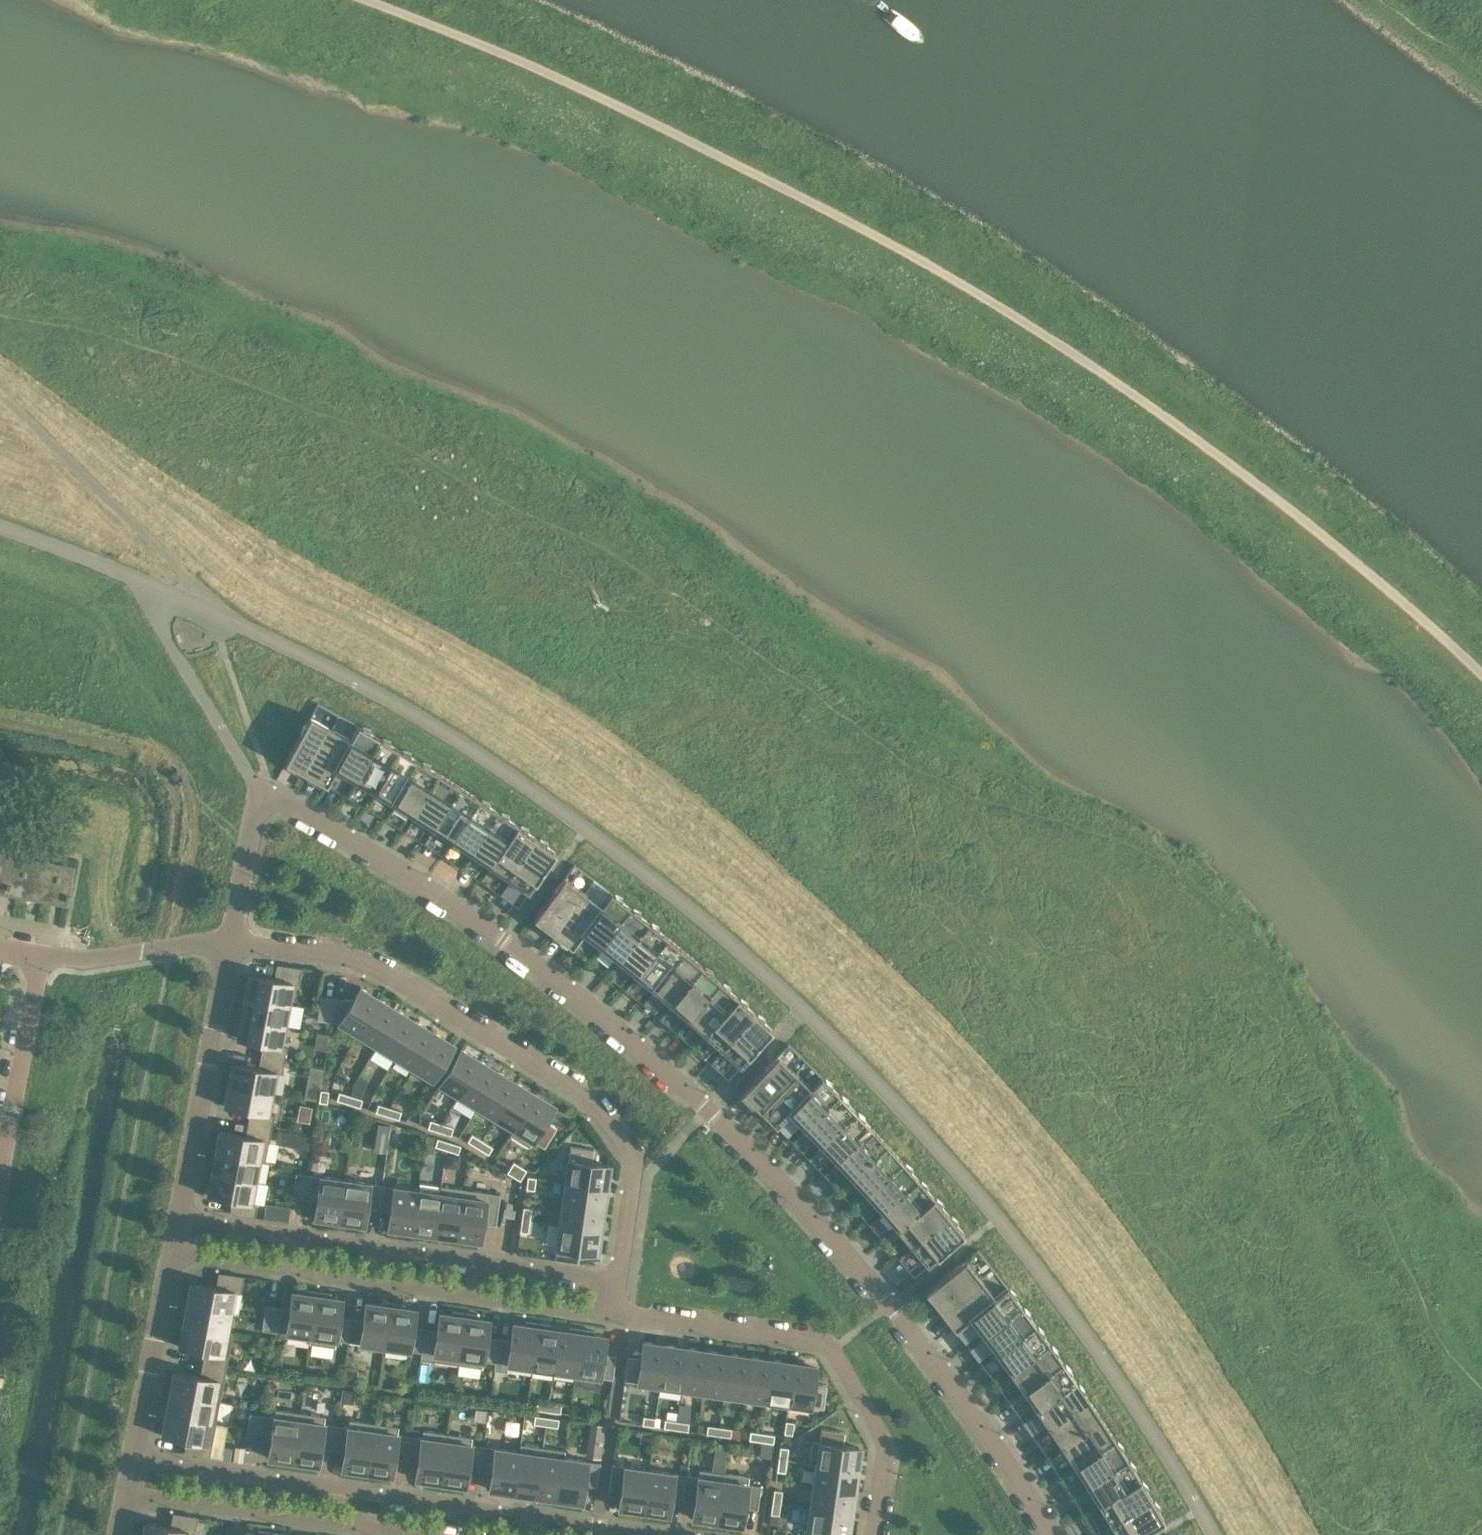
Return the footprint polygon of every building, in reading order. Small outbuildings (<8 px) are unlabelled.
[(285,761),(306,772),(338,713),(317,702),(285,761)] [(306,772),(325,783),(358,725),(338,713),(306,772)] [(335,767),(354,778),(378,736),(358,725),(325,783),(326,783),(335,767)] [(354,778),(374,789),(399,748),(378,736),(354,778)] [(374,789),(393,801),(418,760),(399,748),(374,789)] [(393,801),(413,813),(438,772),(418,760),(393,801)] [(413,813),(432,825),(458,785),(438,772),(413,813)] [(432,825),(451,837),(478,797),(458,785),(432,825)] [(451,837),(470,850),(497,810),(478,797),(451,837)] [(470,850),(489,863),(516,823),(497,810),(470,850)] [(489,863),(508,876),(536,836),(516,823),(489,863)] [(555,850),(536,836),(508,876),(527,889),(555,850)] [(6,887),(13,848),(0,845),(0,886),(6,887)] [(6,887),(53,896),(65,898),(73,859),(13,848),(6,887)] [(533,917),(552,931),(592,877),(573,863),(533,917)] [(552,931),(570,944),(611,891),(592,877),(552,931)] [(582,930),(600,944),(629,906),(611,891),(570,944),(571,945),(582,930)] [(600,944),(618,958),(648,920),(629,906),(600,944)] [(618,958),(635,972),(666,935),(648,920),(618,958)] [(635,972),(653,987),(684,950),(666,935),(635,972)] [(653,987),(670,1001),(701,965),(686,951),(684,950),(653,987)] [(244,995),(246,996),(246,995),(287,1003),(291,982),(298,984),(301,967),(277,964),(275,978),(250,973),(248,983),(246,982),(244,995)] [(670,1001),(687,1016),(719,980),(701,965),(670,1001)] [(687,1016),(705,1031),(737,995),(719,980),(687,1016)] [(357,1033),(379,997),(360,986),(352,999),(333,997),(330,1021),(338,1022),(357,1033)] [(283,1024),(287,1003),(246,995),(246,996),(244,1004),(242,1004),(240,1016),(283,1024)] [(316,1019),(330,1021),(333,997),(320,995),(316,1019)] [(722,1047),(754,1011),(737,995),(705,1031),(722,1047)] [(357,1033),(376,1045),(398,1009),(379,997),(357,1033)] [(398,1009),(376,1045),(394,1056),(416,1020),(398,1009)] [(722,1047),(739,1063),(771,1027),(754,1011),(722,1047)] [(262,1043),(260,1055),(284,1059),(286,1046),(279,1045),(283,1024),(240,1016),(238,1028),(240,1028),(238,1038),(262,1043)] [(394,1056),(413,1068),(435,1032),(416,1020),(394,1056)] [(454,1043),(435,1032),(413,1068),(432,1079),(454,1043)] [(741,1091),(758,1107),(805,1059),(788,1043),(741,1091)] [(439,1083),(457,1095),(479,1059),(461,1047),(439,1083)] [(281,1072),(284,1059),(260,1055),(258,1066),(233,1062),(231,1072),(229,1071),(227,1083),(271,1092),(274,1071),(281,1072)] [(498,1070),(479,1059),(457,1095),(476,1106),(498,1070)] [(758,1107),(774,1123),(821,1076),(805,1059),(758,1107)] [(476,1106),(495,1117),(516,1081),(498,1070),(476,1106)] [(788,1110),(804,1126),(838,1092),(821,1076),(774,1123),(775,1123),(788,1110)] [(495,1117),(513,1128),(513,1129),(535,1093),(516,1081),(495,1117)] [(250,1110),(247,1122),(271,1127),(274,1114),(267,1112),(271,1092),(227,1083),(225,1095),(227,1096),(225,1106),(250,1110)] [(306,1086),(304,1096),(317,1098),(318,1089),(306,1086)] [(318,1101),(326,1102),(328,1090),(320,1089),(318,1101)] [(336,1099),(348,1102),(350,1094),(339,1091),(336,1099)] [(804,1126),(820,1142),(854,1109),(838,1092),(804,1126)] [(538,1094),(535,1093),(513,1129),(513,1128),(509,1134),(529,1146),(533,1140),(544,1147),(556,1127),(545,1120),(553,1106),(537,1096),(538,1094)] [(362,1098),(350,1094),(348,1102),(359,1106),(362,1098)] [(375,1111),(387,1114),(389,1106),(377,1103),(375,1111)] [(389,1106),(387,1114),(398,1118),(401,1110),(389,1106)] [(820,1142),(835,1159),(870,1126),(854,1109),(820,1142)] [(427,1127),(439,1130),(441,1123),(430,1119),(427,1127)] [(265,1161),(271,1127),(247,1122),(245,1134),(221,1129),(219,1139),(217,1139),(214,1151),(258,1159),(258,1160),(265,1161)] [(441,1123),(439,1130),(450,1134),(453,1126),(441,1123)] [(835,1159),(851,1175),(886,1143),(870,1126),(835,1159)] [(467,1140),(477,1146),(482,1139),(471,1133),(467,1140)] [(310,1136),(298,1134),(296,1146),(307,1148),(310,1136)] [(446,1148),(448,1141),(437,1137),(434,1145),(446,1148)] [(482,1139),(477,1146),(488,1153),(492,1146),(482,1139)] [(448,1141),(446,1148),(457,1152),(460,1144),(448,1141)] [(851,1175),(866,1192),(902,1160),(886,1143),(851,1175)] [(570,1145),(565,1181),(606,1187),(607,1183),(605,1183),(607,1164),(592,1162),(594,1149),(570,1145)] [(214,1163),(213,1172),(212,1172),(254,1180),(258,1160),(258,1159),(214,1151),(212,1163),(214,1163)] [(458,1162),(459,1154),(447,1153),(445,1165),(453,1166),(458,1162)] [(866,1192),(881,1209),(917,1177),(904,1163),(902,1160),(866,1192)] [(513,1175),(520,1165),(513,1161),(506,1171),(513,1175)] [(513,1175),(519,1179),(526,1169),(520,1165),(513,1175)] [(250,1201),(254,1180),(212,1172),(213,1172),(210,1171),(208,1184),(210,1185),(208,1195),(233,1199),(230,1213),(254,1216),(257,1202),(250,1201)] [(304,1197),(308,1174),(295,1172),(292,1195),(304,1197)] [(325,1222),(338,1223),(345,1179),(308,1174),(304,1197),(317,1199),(314,1217),(325,1218),(325,1222)] [(527,1175),(525,1187),(534,1188),(535,1176),(527,1175)] [(881,1209),(896,1226),(933,1195),(917,1177),(881,1209)] [(366,1206),(378,1208),(381,1184),(345,1179),(338,1223),(352,1225),(352,1222),(363,1224),(366,1206)] [(603,1208),(606,1187),(565,1181),(562,1202),(603,1208)] [(381,1184),(378,1208),(390,1210),(388,1227),(399,1229),(398,1232),(411,1234),(418,1189),(381,1184)] [(442,1238),(455,1240),(463,1188),(440,1185),(439,1192),(440,1192),(434,1234),(443,1235),(442,1238)] [(463,1188),(455,1240),(468,1242),(469,1239),(480,1240),(482,1223),(495,1224),(499,1194),(463,1188)] [(439,1192),(418,1189),(411,1234),(424,1236),(425,1233),(434,1234),(440,1192),(439,1192)] [(896,1226),(911,1244),(948,1213),(933,1195),(896,1226)] [(290,1206),(265,1202),(263,1217),(288,1220),(290,1206)] [(562,1202),(559,1224),(600,1230),(603,1208),(562,1202)] [(523,1206),(521,1219),(529,1220),(531,1207),(523,1206)] [(504,1208),(503,1216),(513,1218),(514,1209),(504,1208)] [(963,1231),(948,1213),(911,1244),(926,1262),(963,1231)] [(529,1220),(521,1219),(519,1230),(527,1231),(529,1220)] [(597,1252),(600,1230),(559,1224),(554,1259),(578,1262),(579,1249),(597,1252)] [(925,1290),(939,1308),(992,1267),(977,1248),(925,1290)] [(939,1308),(953,1326),(1006,1285),(992,1267),(939,1308)] [(240,1292),(243,1275),(219,1272),(217,1286),(192,1281),(190,1291),(188,1291),(186,1303),(188,1304),(188,1303),(229,1311),(233,1290),(240,1292)] [(969,1315),(982,1333),(1020,1304),(1006,1285),(953,1326),(954,1327),(969,1315)] [(274,1330),(310,1335),(317,1291),(303,1289),(303,1292),(292,1290),(290,1308),(277,1307),(274,1330)] [(331,1293),(317,1291),(310,1335),(309,1342),(334,1346),(335,1339),(347,1341),(351,1317),(339,1315),(341,1297),(330,1296),(331,1293)] [(347,1341),(384,1346),(391,1301),(377,1299),(377,1302),(366,1301),(363,1319),(351,1317),(347,1341)] [(384,1346),(421,1351),(425,1327),(412,1326),(415,1308),(404,1306),(405,1303),(391,1301),(384,1346)] [(184,1312),(182,1324),(225,1332),(229,1311),(188,1303),(188,1304),(186,1312),(184,1312)] [(982,1333),(996,1351),(1034,1322),(1020,1304),(982,1333)] [(274,1330),(277,1307),(265,1305),(262,1329),(274,1330)] [(420,1358),(457,1363),(464,1312),(451,1310),(450,1313),(439,1311),(437,1329),(425,1327),(421,1351),(420,1358)] [(478,1314),(464,1312),(457,1363),(482,1367),(483,1360),(495,1361),(498,1338),(486,1336),(489,1318),(478,1317),(478,1314)] [(508,1363),(531,1367),(537,1322),(524,1320),(524,1323),(513,1322),(511,1339),(498,1338),(495,1361),(494,1369),(507,1371),(508,1363)] [(550,1324),(537,1322),(531,1367),(553,1370),(559,1328),(550,1327),(550,1324)] [(996,1351),(1009,1369),(1048,1341),(1034,1322),(996,1351)] [(204,1351),(202,1362),(226,1366),(232,1334),(225,1332),(182,1324),(179,1336),(182,1336),(180,1346),(204,1351)] [(553,1370),(575,1373),(582,1328),(568,1326),(568,1330),(559,1328),(553,1370)] [(612,1378),(615,1354),(603,1353),(605,1335),(594,1333),(595,1330),(582,1328),(575,1373),(612,1378)] [(627,1356),(624,1380),(659,1385),(664,1343),(643,1340),(640,1358),(627,1356)] [(1009,1369),(1023,1388),(1061,1360),(1050,1344),(1048,1341),(1009,1369)] [(686,1346),(664,1343),(659,1385),(680,1388),(686,1346)] [(707,1349),(686,1346),(680,1388),(701,1391),(707,1349)] [(729,1352),(707,1349),(701,1391),(723,1394),(729,1352)] [(750,1355),(729,1352),(723,1394),(744,1397),(750,1355)] [(772,1358),(750,1355),(744,1397),(766,1400),(772,1358)] [(793,1361),(772,1358),(766,1400),(787,1403),(793,1361)] [(1023,1388),(1036,1407),(1075,1380),(1061,1360),(1023,1388)] [(797,1362),(793,1361),(787,1403),(823,1408),(826,1384),(813,1382),(815,1367),(797,1364),(797,1362)] [(220,1400),(226,1366),(202,1362),(200,1374),(175,1370),(173,1380),(171,1379),(169,1390),(220,1400)] [(344,1368),(343,1381),(354,1382),(356,1370),(344,1368)] [(1036,1407),(1049,1425),(1088,1399),(1075,1380),(1036,1407)] [(169,1404),(167,1412),(216,1421),(220,1400),(169,1390),(167,1403),(169,1404)] [(353,1391),(341,1390),(340,1402),(352,1403),(353,1391)] [(1061,1444),(1101,1418),(1088,1399),(1049,1425),(1061,1444)] [(535,1408),(547,1410),(549,1402),(537,1400),(535,1408)] [(561,1403),(549,1402),(547,1410),(559,1412),(561,1403)] [(676,1420),(675,1428),(687,1430),(688,1421),(690,1406),(678,1404),(677,1412),(676,1420)] [(292,1464),(300,1412),(275,1408),(274,1415),(262,1414),(258,1438),(271,1439),(268,1457),(279,1459),(278,1462),(292,1464)] [(666,1410),(665,1418),(676,1420),(677,1412),(666,1410)] [(187,1440),(185,1453),(209,1457),(216,1421),(167,1412),(165,1412),(163,1425),(165,1425),(163,1435),(187,1440)] [(258,1438),(262,1414),(249,1412),(246,1436),(258,1438)] [(324,1415),(300,1412),(292,1464),(306,1466),(306,1463),(317,1464),(320,1446),(332,1448),(335,1424),(323,1422),(324,1415)] [(533,1422),(545,1424),(546,1416),(534,1414),(533,1422)] [(642,1423),(654,1425),(655,1417),(643,1415),(642,1423)] [(558,1418),(546,1416),(545,1424),(557,1426),(558,1418)] [(663,1426),(675,1428),(676,1420),(665,1418),(664,1418),(663,1426)] [(1061,1444),(1074,1463),(1114,1437),(1101,1418),(1061,1444)] [(348,1426),(335,1424),(332,1448),(344,1450),(342,1468),(353,1469),(352,1472),(366,1474),(373,1422),(349,1419),(348,1426)] [(785,1420),(783,1432),(791,1433),(793,1421),(785,1420)] [(406,1459),(409,1435),(397,1433),(398,1426),(373,1422),(366,1474),(380,1476),(380,1473),(391,1475),(393,1457),(406,1459)] [(600,1458),(605,1424),(590,1422),(585,1455),(600,1458)] [(706,1432),(718,1434),(719,1426),(707,1424),(706,1432)] [(731,1427),(719,1426),(718,1434),(730,1436),(731,1427)] [(808,1462),(857,1469),(858,1466),(855,1465),(858,1446),(843,1444),(844,1431),(821,1428),(819,1441),(811,1440),(808,1462)] [(421,1436),(409,1435),(406,1459),(418,1460),(415,1478),(426,1480),(426,1483),(439,1485),(447,1433),(422,1429),(421,1436)] [(749,1438),(761,1440),(762,1432),(750,1430),(749,1438)] [(774,1433),(762,1432),(761,1440),(772,1442),(774,1433)] [(447,1433),(439,1485),(453,1487),(454,1483),(465,1485),(467,1467),(492,1471),(495,1447),(470,1443),(472,1436),(447,1433)] [(1074,1463),(1086,1483),(1126,1457),(1115,1439),(1114,1437),(1074,1463)] [(526,1494),(535,1495),(542,1446),(520,1443),(519,1450),(512,1495),(526,1497),(526,1494)] [(557,1501),(563,1457),(564,1449),(542,1446),(535,1495),(544,1496),(544,1499),(557,1501)] [(780,1446),(778,1458),(786,1459),(788,1447),(780,1446)] [(519,1450),(495,1447),(492,1471),(489,1488),(500,1490),(499,1493),(512,1495),(519,1450)] [(584,1484),(596,1485),(600,1462),(563,1457),(557,1501),(570,1503),(570,1500),(581,1501),(584,1484)] [(1086,1483),(1098,1502),(1139,1477),(1126,1457),(1086,1483)] [(786,1459),(778,1458),(776,1470),(784,1471),(786,1459)] [(815,1464),(812,1485),(854,1490),(857,1469),(808,1462),(808,1463),(815,1464)] [(643,1512),(649,1469),(612,1463),(608,1486),(609,1486),(621,1488),(619,1505),(629,1507),(629,1510),(643,1512)] [(687,1464),(680,1463),(678,1473),(686,1474),(687,1464)] [(678,1473),(649,1469),(643,1512),(656,1514),(657,1511),(668,1512),(670,1495),(683,1496),(686,1474),(678,1473)] [(716,1522),(724,1472),(699,1469),(698,1476),(686,1474),(683,1496),(695,1498),(692,1516),(703,1517),(703,1520),(716,1522)] [(748,1476),(724,1472),(716,1522),(730,1524),(731,1521),(741,1523),(744,1505),(756,1507),(757,1507),(760,1485),(747,1483),(748,1476)] [(1098,1502),(1110,1522),(1151,1497),(1139,1477),(1098,1502)] [(809,1506),(851,1512),(854,1490),(812,1485),(809,1506)] [(773,1488),(772,1500),(780,1502),(782,1490),(773,1488)] [(1110,1522),(1118,1534),(1134,1534),(1163,1517),(1151,1497),(1110,1522)] [(780,1502),(772,1500),(770,1512),(778,1513),(780,1502)] [(805,1534),(830,1534),(830,1531),(848,1534),(851,1512),(809,1506),(805,1534)] [(197,1516),(173,1512),(171,1526),(146,1521),(144,1531),(142,1531),(141,1534),(194,1534),(197,1516)] [(769,1523),(787,1525),(788,1515),(778,1513),(770,1512),(769,1523)]
